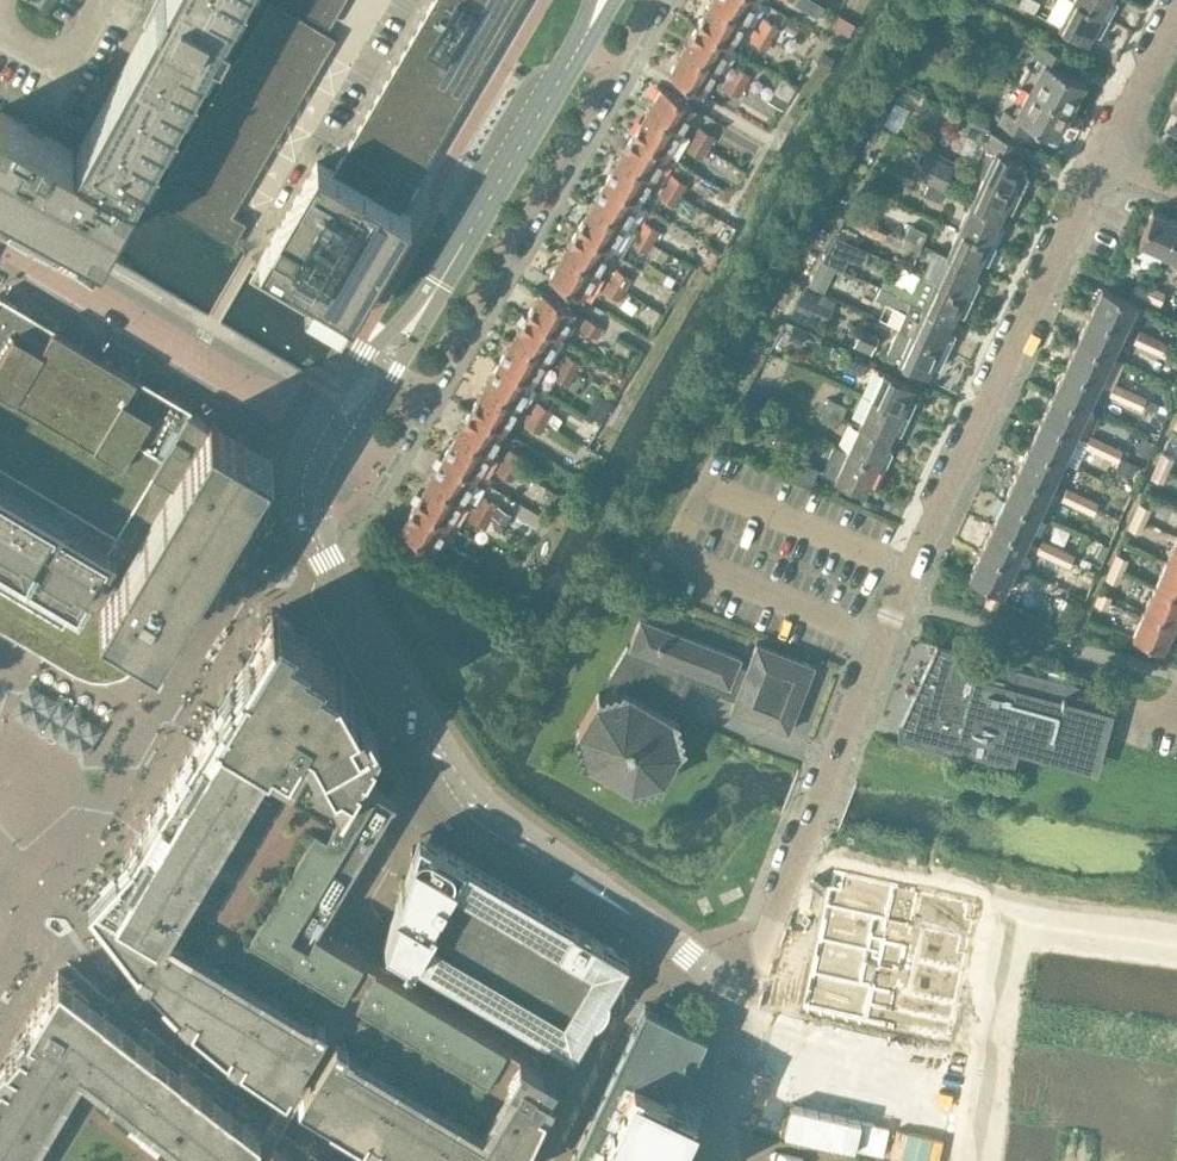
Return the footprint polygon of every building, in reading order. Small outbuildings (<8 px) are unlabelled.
[(336,37),(273,0),(267,0),(151,197),(219,237),(232,214),(336,37)] [(155,4),(212,35),(211,37),(218,40),(229,21),(222,17),(221,19),(187,0),(157,0),(155,4)] [(221,19),(222,17),(232,0),(187,0),(221,19)] [(523,0),(433,0),(333,171),(317,161),(258,260),(351,315),(410,216),(399,210),(523,0)] [(744,20),(756,0),(711,0),(710,1),(744,20)] [(1034,11),(1040,1),(1039,0),(1019,0),(1018,2),(1034,11)] [(1087,39),(1092,30),(1099,33),(1108,17),(1077,0),(1071,0),(1058,24),(1087,39)] [(1108,17),(1117,0),(1077,0),(1108,17)] [(696,24),(730,44),(744,20),(710,1),(696,24)] [(78,147),(77,149),(134,180),(135,178),(211,37),(212,35),(155,4),(144,24),(144,25),(78,147)] [(757,28),(772,37),(778,26),(764,17),(757,28)] [(682,48),(716,68),(730,44),(696,24),(682,48)] [(791,50),(792,50),(798,39),(778,27),(772,38),(791,50)] [(765,48),(772,38),(772,37),(757,28),(751,40),(765,48)] [(792,50),(804,57),(810,47),(798,39),(792,50)] [(1030,87),(1070,108),(1085,81),(1061,69),(1068,56),(1041,42),(1034,55),(1035,55),(1022,80),(1031,85),(1030,87)] [(668,72),(701,92),(716,68),(682,48),(668,72)] [(729,76),(744,85),(750,74),(736,65),(729,76)] [(723,87),(737,96),(744,85),(729,76),(723,87)] [(646,110),(679,129),(694,105),(660,85),(646,110)] [(998,121),(1026,135),(1032,123),(1055,135),(1070,108),(1030,87),(1015,114),(1005,108),(998,121)] [(925,94),(920,104),(934,110),(938,100),(925,94)] [(100,244),(110,227),(134,183),(133,182),(134,180),(77,149),(76,151),(0,110),(0,190),(100,244)] [(632,134),(665,153),(679,129),(646,110),(632,134)] [(693,137),(708,146),(714,135),(699,126),(693,137)] [(948,139),(965,147),(970,137),(953,129),(948,139)] [(995,148),(983,175),(1019,192),(1027,175),(1020,171),(1024,162),(1017,158),(1024,145),(989,129),(983,142),(995,148)] [(618,157),(651,177),(665,153),(632,134),(618,157)] [(686,149),(701,157),(708,146),(693,137),(686,149)] [(921,148),(915,162),(920,165),(915,175),(929,181),(929,182),(946,190),(950,179),(946,178),(953,163),(921,148)] [(604,181),(637,200),(651,177),(618,157),(604,181)] [(665,185),(680,194),(686,182),(671,174),(665,185)] [(983,175),(971,201),(1000,215),(1004,206),(1011,209),(1019,192),(983,175)] [(590,205),(623,224),(637,200),(604,181),(590,205)] [(929,182),(924,192),(941,200),(946,190),(929,182)] [(658,196),(673,205),(680,194),(665,185),(658,196)] [(971,201),(958,227),(995,244),(1003,227),(996,223),(1000,215),(971,201)] [(576,228),(609,248),(623,224),(590,205),(576,228)] [(1165,252),(1176,226),(1176,219),(1153,208),(1138,240),(1165,252)] [(232,245),(246,222),(232,214),(219,237),(232,245)] [(637,232),(652,241),(658,230),(643,221),(637,232)] [(905,234),(921,242),(926,232),(909,224),(905,234)] [(1176,258),(1176,226),(1165,252),(1176,258)] [(958,227),(946,253),(976,267),(980,258),(987,261),(995,244),(958,227)] [(562,252),(595,272),(609,248),(576,228),(562,252)] [(630,243),(645,252),(652,241),(637,232),(630,243)] [(900,244),(917,252),(921,242),(905,234),(900,244)] [(548,276),(581,296),(595,272),(562,252),(548,276)] [(946,253),(934,279),(971,296),(979,279),(972,276),(976,267),(946,253)] [(609,280),(624,288),(630,277),(615,268),(609,280)] [(881,287),(897,294),(902,284),(885,276),(881,287)] [(1132,289),(1146,296),(1151,285),(1137,278),(1132,289)] [(934,279),(922,305),(952,319),(956,310),(963,313),(971,296),(934,279)] [(602,291),(617,299),(624,288),(609,280),(602,291)] [(805,285),(791,316),(810,324),(816,310),(810,307),(818,291),(805,285)] [(1146,296),(1160,302),(1165,291),(1151,285),(1146,296)] [(1089,313),(1123,329),(1136,302),(1102,286),(1089,313)] [(876,297),(893,304),(897,294),(881,287),(876,297)] [(526,314),(559,333),(573,309),(540,289),(526,314)] [(44,652),(78,594),(76,592),(103,547),(105,548),(189,411),(191,406),(135,373),(134,374),(55,328),(56,326),(0,293),(0,626),(44,652)] [(910,300),(898,326),(947,348),(955,331),(948,328),(952,319),(922,305),(910,300)] [(1077,339),(1111,355),(1123,329),(1089,313),(1077,339)] [(512,338),(545,357),(559,333),(526,314),(512,338)] [(580,328),(595,337),(602,326),(587,317),(580,328)] [(856,340),(873,347),(880,332),(863,325),(856,340)] [(886,353),(927,372),(932,362),(939,366),(947,348),(898,326),(886,353)] [(1133,340),(1149,347),(1154,336),(1138,329),(1133,340)] [(1149,347),(1165,354),(1170,343),(1154,336),(1149,347)] [(498,361),(531,381),(545,357),(512,338),(498,361)] [(1065,365),(1099,381),(1111,355),(1077,339),(1065,365)] [(558,365),(573,374),(580,363),(565,354),(558,365)] [(483,385),(517,405),(531,381),(498,361),(483,385)] [(552,376),(567,385),(573,374),(558,365),(552,376)] [(1053,392),(1087,407),(1099,381),(1065,365),(1053,392)] [(883,370),(871,397),(908,414),(916,397),(908,394),(913,384),(883,370)] [(1109,392),(1125,400),(1130,389),(1114,381),(1109,392)] [(469,409),(503,429),(517,405),(483,385),(469,409)] [(1125,400),(1141,407),(1146,396),(1130,389),(1125,400)] [(1041,418),(1075,433),(1087,407),(1053,392),(1041,418)] [(825,408),(841,415),(846,405),(829,397),(825,408)] [(871,397),(859,423),(889,437),(893,428),(900,431),(908,414),(871,397)] [(530,413),(545,422),(552,410),(537,402),(530,413)] [(820,418),(837,426),(841,415),(825,408),(820,418)] [(455,433),(489,453),(503,429),(469,409),(455,433)] [(155,642),(268,452),(211,417),(208,422),(189,411),(105,548),(103,547),(76,592),(78,594),(44,652),(75,671),(88,676),(104,677),(120,674),(135,665),(145,653),(153,640),(155,642)] [(524,424),(539,433),(545,422),(530,413),(524,424)] [(1029,444),(1063,460),(1075,433),(1041,418),(1029,444)] [(847,450),(884,467),(892,449),(884,446),(889,437),(859,423),(847,450)] [(441,457),(475,476),(489,453),(455,433),(441,457)] [(1085,445),(1101,452),(1106,441),(1090,434),(1085,445)] [(1101,452),(1117,459),(1122,449),(1106,441),(1101,452)] [(823,471),(864,490),(869,480),(876,484),(884,467),(847,450),(835,444),(823,471)] [(1017,470),(1051,486),(1063,460),(1029,444),(1017,470)] [(502,460),(517,469),(523,458),(509,449),(502,460)] [(1157,464),(1168,469),(1173,456),(1162,451),(1157,464)] [(784,469),(811,481),(818,467),(791,455),(784,469)] [(427,480),(461,500),(475,476),(441,457),(427,480)] [(496,472),(510,480),(517,469),(502,460),(496,472)] [(1151,476),(1162,481),(1168,469),(1157,464),(1151,476)] [(1005,497),(1039,512),(1051,486),(1017,470),(1005,497)] [(413,504),(447,524),(461,500),(427,480),(413,504)] [(1062,497),(1078,505),(1083,494),(1067,486),(1062,497)] [(1078,505),(1093,512),(1098,501),(1083,494),(1078,505)] [(474,508),(489,517),(495,506),(481,497),(474,508)] [(993,523),(1027,538),(1039,512),(1005,497),(993,523)] [(1134,514),(1145,519),(1151,507),(1140,502),(1134,514)] [(399,529),(432,548),(447,524),(413,504),(399,529)] [(468,519),(482,528),(489,517),(474,508),(468,519)] [(1129,526),(1140,531),(1145,519),(1134,514),(1129,526)] [(981,549),(1015,565),(1027,538),(993,523),(981,549)] [(1176,563),(1176,536),(1167,559),(1176,563)] [(1038,550),(1054,557),(1059,546),(1043,539),(1038,550)] [(446,556),(460,565),(467,554),(452,545),(446,556)] [(1054,557),(1070,564),(1075,553),(1059,546),(1054,557)] [(985,602),(996,607),(1015,565),(981,549),(969,576),(992,586),(985,602)] [(1112,565),(1123,570),(1128,557),(1117,552),(1112,565)] [(1176,594),(1176,563),(1167,559),(1156,584),(1176,594)] [(1106,577),(1117,582),(1123,570),(1112,565),(1106,577)] [(1174,623),(1176,617),(1176,594),(1156,584),(1144,609),(1174,623)] [(1095,602),(1106,607),(1112,594),(1101,590),(1095,602)] [(1133,635),(1163,649),(1174,623),(1144,609),(1133,635)] [(510,1158),(514,1160),(544,1098),(539,1095),(555,1069),(316,926),(395,794),(376,782),(359,772),(374,747),(373,747),(378,738),(375,732),(376,732),(337,663),(336,664),(318,654),(322,649),(303,638),(306,632),(272,612),(134,842),(103,877),(110,883),(76,940),(19,1034),(4,1051),(7,1054),(1,1065),(0,1066),(0,1160),(509,1160),(510,1158)] [(579,726),(574,732),(581,734),(577,740),(583,743),(579,748),(585,751),(581,756),(588,759),(630,784),(636,789),(639,782),(644,787),(647,780),(652,784),(655,778),(660,782),(663,776),(680,747),(684,741),(678,738),(682,733),(676,730),(680,725),(674,722),(678,717),(671,714),(666,711),(685,678),(734,697),(730,708),(788,730),(814,663),(756,641),(747,665),(738,662),(740,655),(640,616),(629,644),(627,643),(608,675),(622,686),(620,691),(615,686),(612,693),(607,688),(604,695),(598,691),(596,697),(579,726)] [(901,738),(1013,768),(1019,744),(1093,764),(1096,753),(1100,752),(1108,723),(1105,721),(1113,692),(955,650),(937,645),(901,724),(904,725),(901,738)] [(384,940),(545,1035),(573,1052),(628,957),(419,833),(384,940)] [(968,917),(971,900),(843,872),(839,888),(831,886),(804,1008),(867,1021),(875,984),(895,989),(887,1026),(941,1038),(945,1021),(953,1023),(969,952),(960,950),(963,937),(972,939),(976,918),(968,917)] [(688,1158),(687,1158),(700,1107),(692,1103),(709,1066),(694,1059),(706,1032),(644,1003),(603,1091),(570,1160),(687,1160),(688,1158)] [(1048,1021),(1046,1035),(1056,1036),(1058,1022),(1048,1021)] [(1058,1022),(1056,1036),(1065,1038),(1067,1023),(1058,1022)] [(1096,1027),(1095,1041),(1104,1043),(1106,1028),(1096,1027)] [(1106,1028),(1104,1043),(1114,1044),(1115,1029),(1106,1028)] [(1145,1033),(1143,1048),(1152,1049),(1154,1034),(1145,1033)] [(1154,1034),(1152,1049),(1162,1050),(1164,1036),(1154,1034)] [(1075,1146),(1073,1155),(1088,1157),(1089,1147),(1075,1146)]
